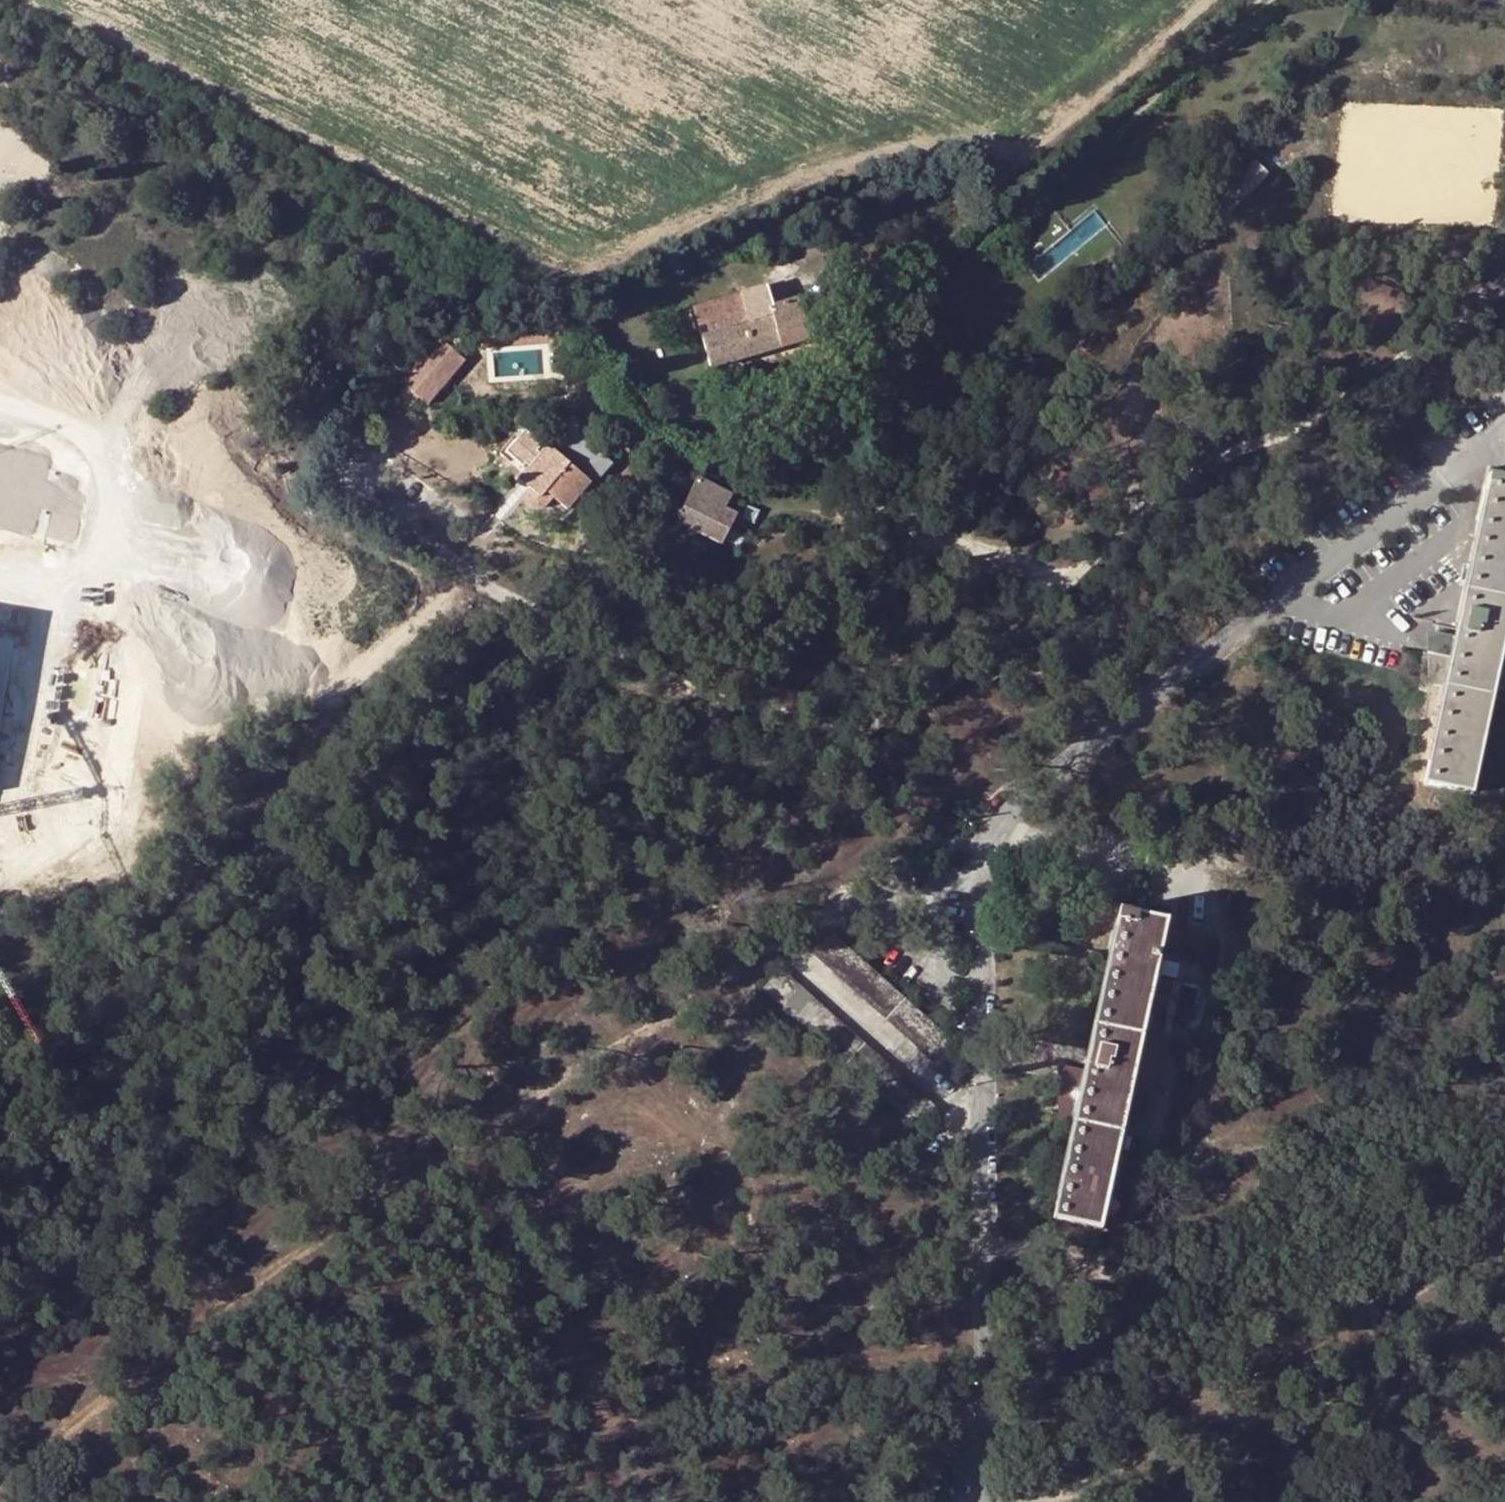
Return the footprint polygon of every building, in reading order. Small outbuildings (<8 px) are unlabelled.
[(1254,160),(1216,198),(1231,212),(1268,174),(1254,160)] [(743,314),(772,305),(765,285),(737,294),(743,314)] [(691,308),(709,369),(809,338),(798,297),(772,305),(743,314),(737,294),(691,308)] [(465,362),(436,337),(392,389),(407,402),(413,395),(427,407),(465,362)] [(555,447),(552,451),(579,474),(582,470),(591,478),(594,474),(597,477),(604,469),(601,466),(604,462),(600,459),(603,456),(595,449),(592,453),(565,430),(553,445),(555,447)] [(552,451),(545,445),(516,479),(528,489),(525,493),(524,499),(526,506),(529,510),(534,511),(541,510),(551,499),(566,512),(591,483),(579,474),(552,451)] [(1471,790),(1504,632),(1504,477),(1488,474),(1449,656),(1437,653),(1430,685),(1443,687),(1423,781),(1471,790)] [(732,494),(699,477),(678,518),(720,542),(736,514),(724,508),(732,494)] [(1055,1224),(1105,1236),(1173,925),(1125,914),(1085,1095),(1073,1093),(1067,1125),(1079,1127),(1055,1224)] [(816,961),(942,1072),(959,1053),(834,940),(816,961)] [(763,994),(922,1139),(942,1118),(783,973),(763,994)]
